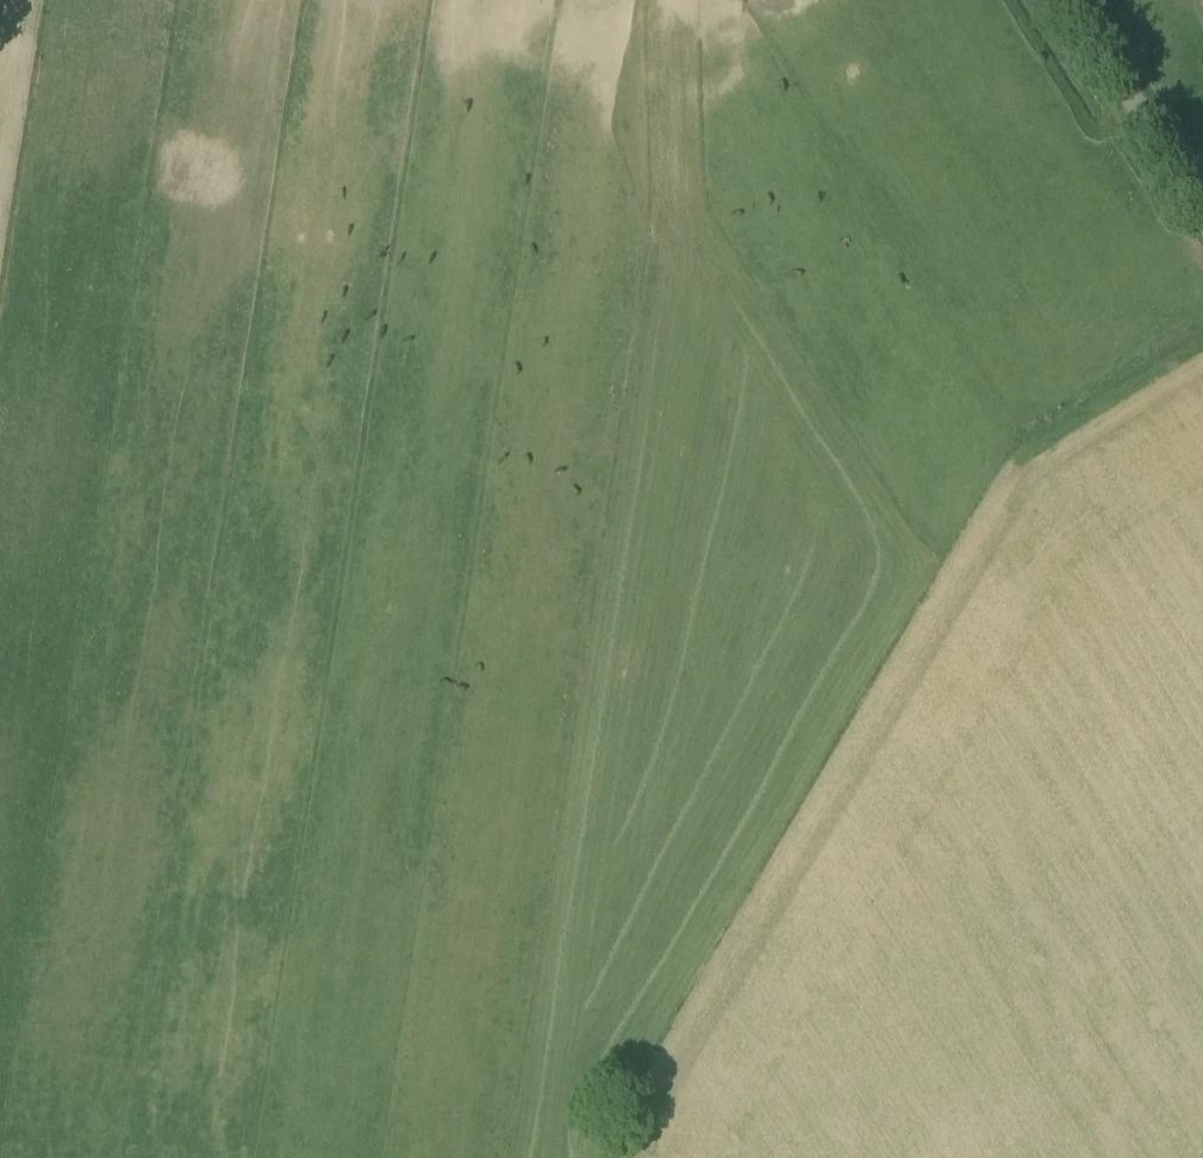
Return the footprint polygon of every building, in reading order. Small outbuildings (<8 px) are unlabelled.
[(1202,31),(1202,0),(1192,0),(1202,31)]
